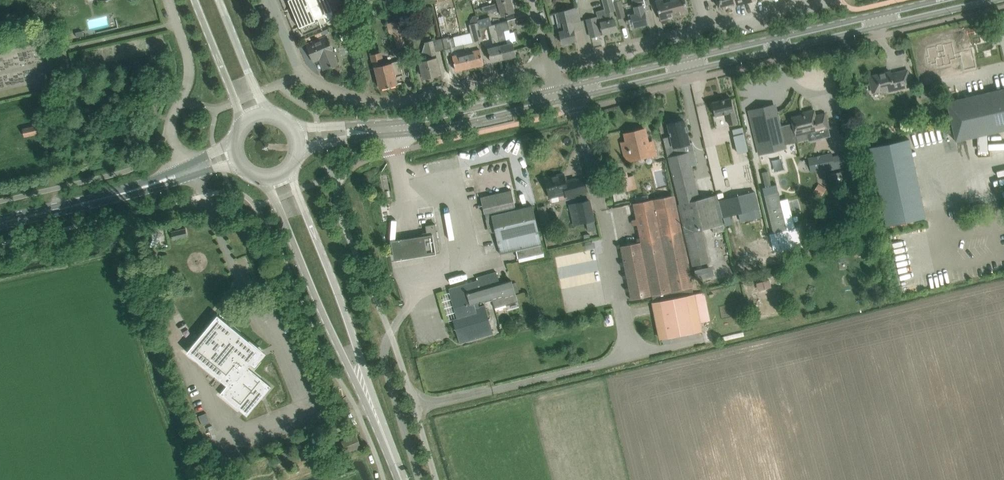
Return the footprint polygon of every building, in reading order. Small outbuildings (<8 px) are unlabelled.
[(327,0),(288,0),(300,27),(303,34),(321,27),(318,18),(323,16),(326,22),(335,18),(327,0)] [(482,7),(484,12),(488,11),(489,13),(500,10),(502,16),(505,15),(515,12),(511,0),(508,0),(498,3),(490,5),(482,7)] [(599,11),(604,33),(617,30),(615,18),(614,18),(613,12),(616,11),(613,2),(613,0),(602,0),(604,10),(599,11)] [(613,2),(616,11),(618,19),(625,16),(621,0),(613,2)] [(634,7),(636,13),(631,15),(632,17),(634,27),(648,23),(646,14),(645,11),(643,5),(650,4),(649,0),(633,0),(634,7)] [(671,1),(664,3),(663,0),(659,0),(656,1),(659,10),(661,20),(675,16),(671,1)] [(671,1),(675,16),(688,12),(685,0),(675,0),(671,1)] [(558,23),(560,31),(565,30),(564,24),(572,22),(580,20),(577,7),(558,12),(561,22),(558,23)] [(340,11),(333,13),(335,18),(337,25),(344,22),(340,11)] [(604,33),(599,11),(596,12),(597,16),(587,19),(591,37),(600,35),(600,34),(603,33),(603,34),(604,33)] [(473,16),(470,21),(471,24),(478,22),(478,20),(476,15),(473,16)] [(478,20),(478,22),(480,28),(489,26),(492,25),(490,17),(478,20)] [(389,34),(394,33),(397,49),(405,47),(400,21),(387,24),(389,34)] [(510,33),(509,30),(510,30),(507,21),(495,24),(501,45),(504,59),(516,56),(513,42),(513,41),(516,40),(514,32),(510,33)] [(473,42),(464,44),(466,52),(470,67),(484,63),(480,49),(478,42),(483,41),(480,28),(478,22),(471,24),(469,25),(473,42)] [(565,30),(560,31),(563,43),(564,43),(565,44),(569,43),(569,42),(576,40),(573,28),(572,22),(564,24),(565,30)] [(495,24),(492,25),(489,26),(494,47),(488,48),(491,62),(504,59),(501,45),(495,24)] [(326,36),(316,40),(306,44),(314,61),(320,59),(324,69),(338,63),(334,54),(326,36)] [(449,36),(442,38),(445,49),(451,48),(456,70),(470,67),(466,52),(464,44),(456,46),(453,37),(449,38),(449,36)] [(953,45),(943,47),(943,46),(937,47),(938,48),(928,51),(930,59),(927,59),(929,66),(931,65),(932,67),(937,66),(938,70),(953,66),(952,62),(957,61),(962,59),(965,73),(977,70),(973,51),(960,54),(961,55),(956,56),(953,45)] [(429,60),(418,62),(420,72),(423,72),(424,78),(440,74),(438,64),(434,48),(427,50),(429,60)] [(371,55),(374,67),(376,76),(377,76),(380,88),(397,84),(395,76),(403,74),(400,60),(385,64),(382,52),(371,55)] [(869,77),(871,87),(872,93),(888,89),(888,91),(910,86),(907,71),(890,74),(890,72),(869,77)] [(947,102),(956,141),(1003,130),(1003,89),(947,102)] [(711,103),(712,110),(714,109),(716,116),(727,114),(730,125),(738,124),(732,98),(711,103)] [(757,145),(796,136),(793,123),(780,126),(778,115),(777,112),(775,110),(773,108),(770,107),(767,107),(764,107),(749,111),(757,145)] [(792,118),(793,122),(793,123),(796,136),(797,141),(808,138),(807,133),(808,133),(807,132),(829,127),(825,113),(815,116),(814,110),(805,112),(805,114),(792,118)] [(914,120),(915,128),(928,126),(926,118),(914,120)] [(668,157),(680,204),(677,204),(692,266),(709,262),(701,229),(712,227),(714,233),(725,230),(717,195),(700,199),(688,152),(682,154),(680,146),(689,143),(686,131),(688,131),(687,126),(685,126),(684,120),(668,124),(671,136),(663,138),(668,157)] [(39,126),(23,130),(24,136),(40,133),(39,126)] [(733,130),(737,153),(747,151),(743,128),(733,130)] [(647,143),(646,139),(644,129),(634,131),(635,134),(627,136),(628,141),(622,142),(625,153),(630,151),(632,157),(649,152),(649,155),(656,154),(653,141),(647,143)] [(909,139),(870,147),(886,225),(925,217),(909,139)] [(808,157),(811,172),(818,171),(845,165),(844,157),(843,155),(833,157),(832,152),(808,157)] [(611,175),(615,193),(628,190),(624,172),(611,175)] [(546,177),(548,187),(550,195),(567,191),(569,198),(579,195),(575,179),(566,181),(564,173),(546,177)] [(501,254),(517,250),(519,258),(543,253),(541,244),(532,205),(516,209),(511,190),(480,197),(484,213),(486,213),(490,232),(495,231),(501,254)] [(740,221),(761,216),(755,191),(749,192),(719,199),(725,224),(733,222),(731,215),(739,213),(740,221)] [(778,191),(764,195),(773,233),(787,229),(778,191)] [(641,242),(630,244),(620,246),(631,298),(631,299),(641,297),(652,295),(654,303),(653,303),(660,338),(701,330),(694,294),(694,295),(692,287),(693,287),(675,195),(633,203),(641,242)] [(589,200),(576,203),(581,223),(586,221),(594,220),(589,200)] [(539,207),(543,224),(549,223),(545,206),(539,207)] [(594,220),(586,221),(589,231),(596,229),(594,220)] [(433,252),(433,253),(440,252),(435,224),(425,225),(426,232),(422,233),(422,235),(425,253),(433,252)] [(171,232),(173,240),(188,236),(186,228),(171,232)] [(425,253),(422,235),(391,240),(394,258),(425,253)] [(167,286),(174,284),(166,254),(159,256),(167,286)] [(703,268),(704,276),(717,274),(715,266),(703,268)] [(497,272),(485,275),(492,299),(493,304),(495,308),(518,301),(515,292),(512,280),(500,284),(497,272)] [(492,299),(485,275),(478,277),(478,280),(448,289),(451,296),(452,295),(459,318),(453,320),(460,343),(493,333),(484,305),(479,306),(477,302),(484,300),(485,302),(492,299)] [(759,290),(772,286),(770,279),(757,283),(759,290)] [(217,314),(187,352),(227,385),(220,394),(247,416),(271,387),(248,367),(250,364),(255,367),(259,362),(255,359),(261,351),(249,341),(250,339),(249,340),(217,314)] [(496,320),(490,322),(493,330),(498,328),(496,320)] [(207,416),(200,419),(202,425),(210,422),(207,416)] [(356,433),(347,437),(341,439),(344,446),(332,451),(335,456),(361,446),(356,433)] [(288,448),(279,452),(283,461),(287,460),(285,455),(290,454),(288,448)]
